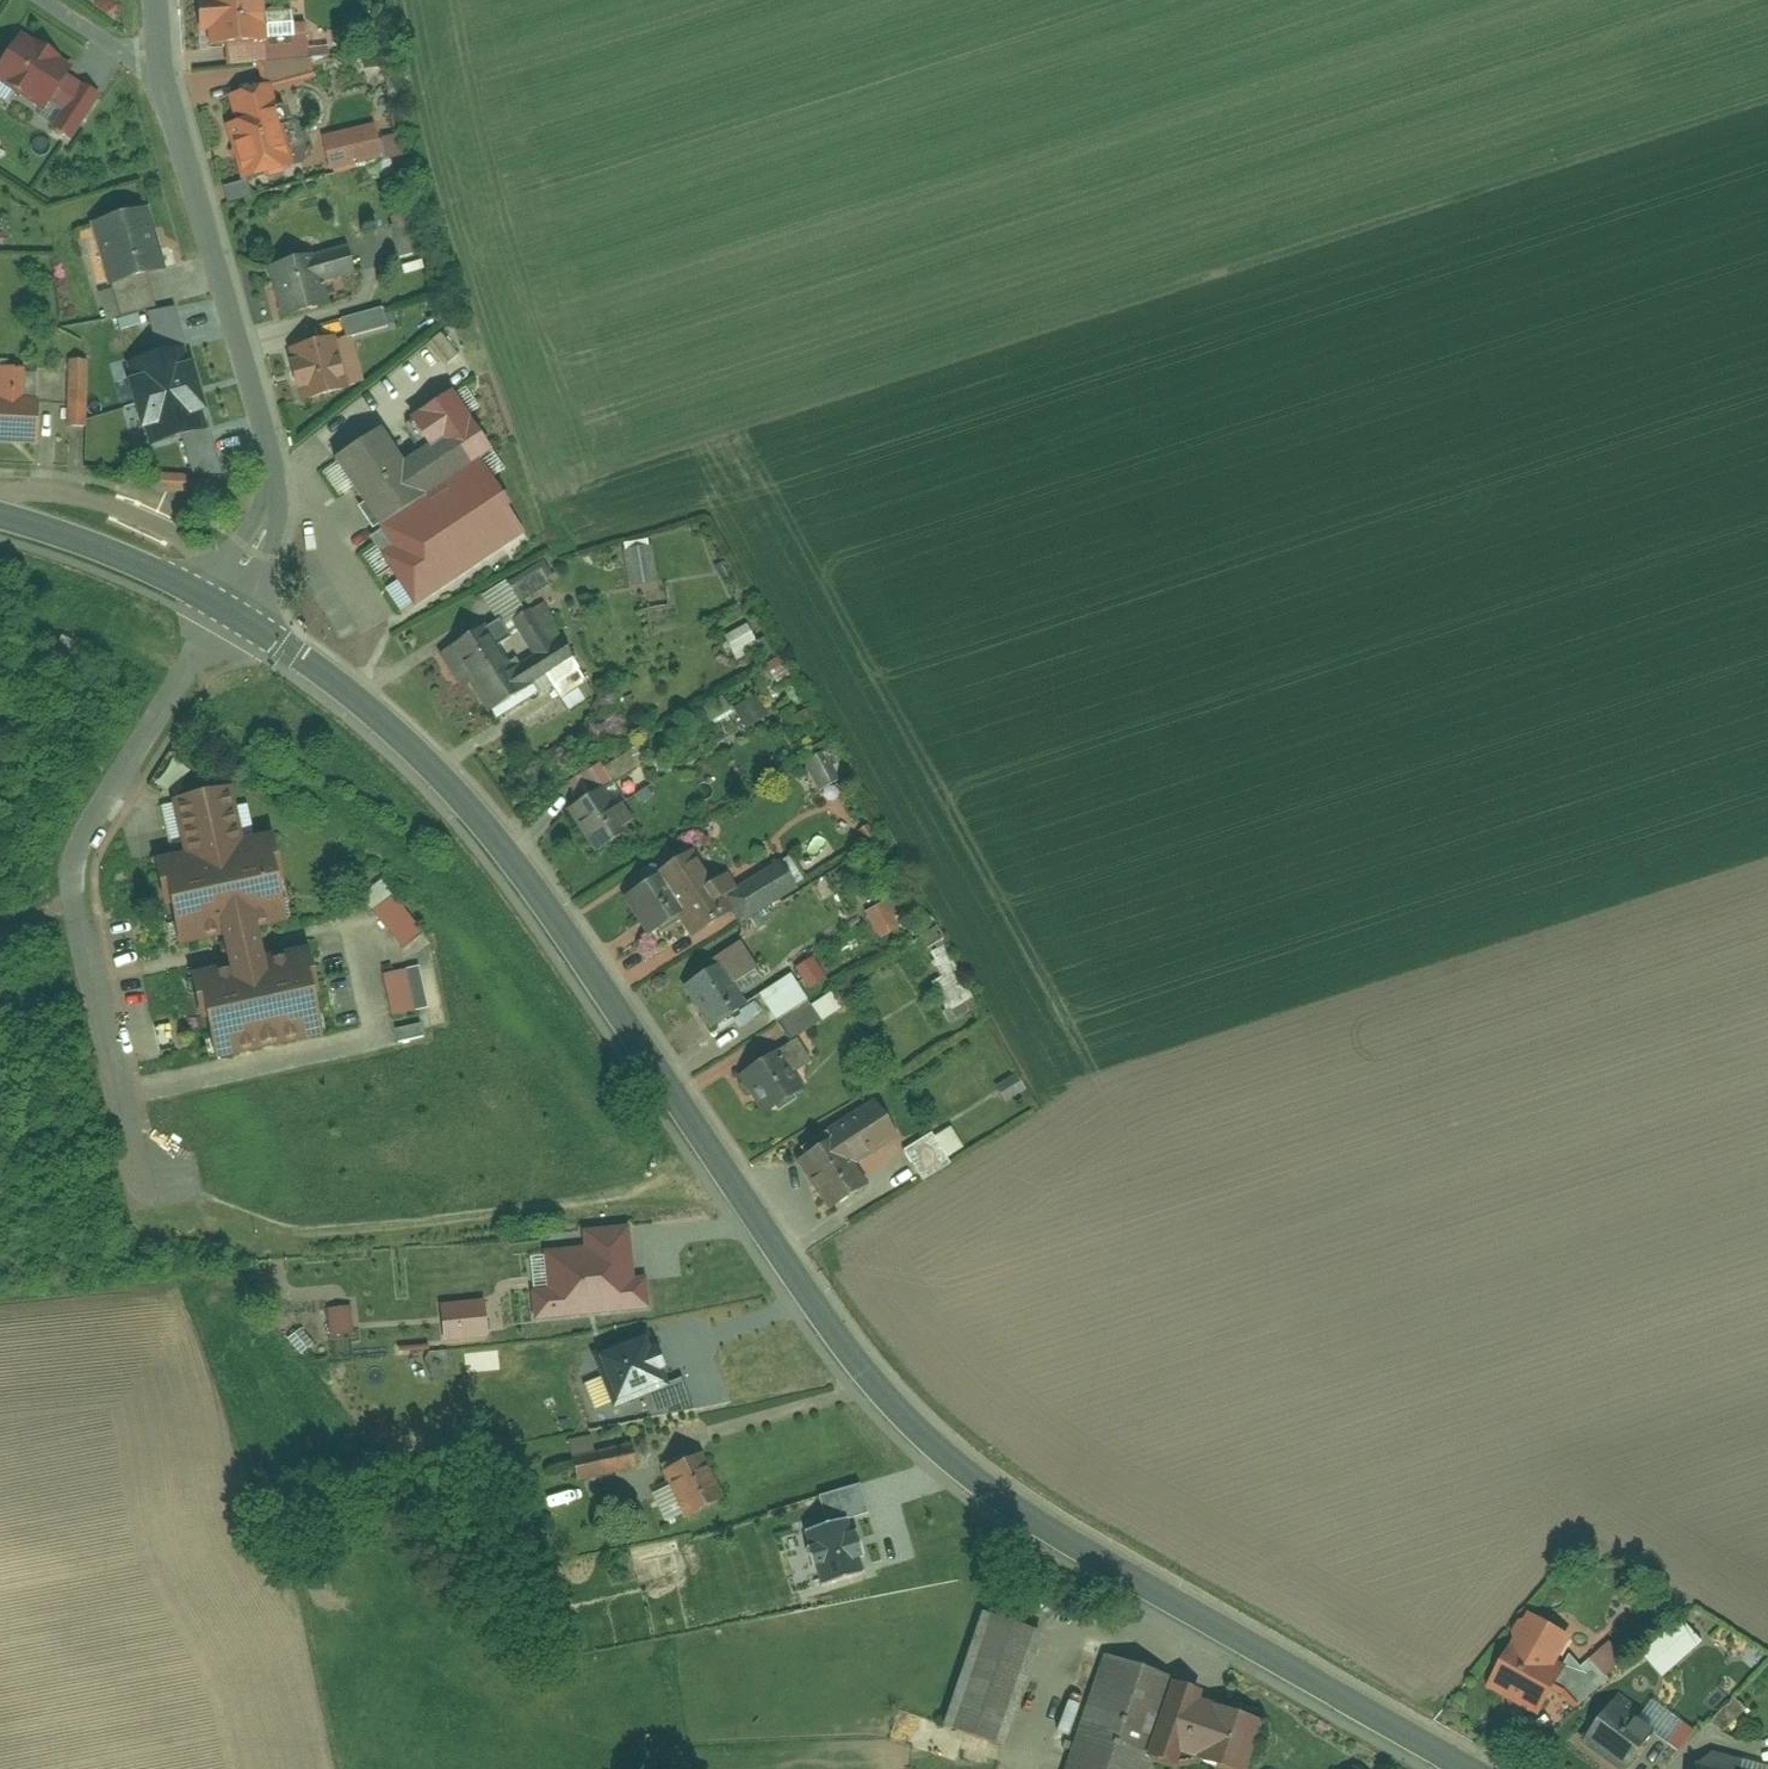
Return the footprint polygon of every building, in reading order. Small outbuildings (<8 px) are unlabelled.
[(212,48),(271,44),(269,0),(210,0),(212,48)] [(26,33),(0,73),(0,81),(49,113),(80,69),(26,33)] [(277,87),(231,98),(240,124),(231,127),(246,185),(299,171),(277,87)] [(378,126),(327,138),(337,171),(390,157),(378,126)] [(153,206),(96,222),(113,285),(170,269),(153,206)] [(353,245),(271,266),(285,318),(334,304),(327,281),(361,271),(353,245)] [(444,364),(457,358),(446,334),(434,339),(444,364)] [(338,335),(293,348),(306,402),(355,387),(338,335)] [(0,366),(0,441),(43,443),(45,399),(27,397),(29,367),(0,366)] [(385,430),(333,471),(415,623),(528,545),(458,403),(408,436),(421,455),(403,465),(385,430)] [(624,587),(653,586),(651,543),(622,544),(624,587)] [(544,565),(481,595),(491,615),(553,586),(544,565)] [(396,615),(406,610),(394,585),(384,590),(396,615)] [(496,625),(446,652),(494,727),(544,695),(496,625)] [(722,638),(730,661),(754,652),(745,629),(722,638)] [(755,697),(732,711),(744,731),(767,718),(755,697)] [(825,755),(804,766),(819,791),(839,779),(825,755)] [(617,783),(572,809),(599,851),(641,824),(617,783)] [(289,930),(270,843),(241,849),(230,794),(171,806),(184,864),(158,870),(177,956),(220,947),(226,973),(192,980),(210,1065),(320,1042),(301,955),(263,963),(258,937),(289,930)] [(699,850),(627,896),(652,936),(682,917),(697,936),(739,909),(699,850)] [(385,881),(362,896),(396,951),(419,937),(385,881)] [(880,905),(863,915),(878,941),(895,931),(880,905)] [(793,969),(807,993),(827,982),(813,958),(793,969)] [(725,962),(689,984),(714,1028),(752,1002),(725,962)] [(387,1017),(424,1012),(419,970),(382,975),(387,1017)] [(929,983),(949,1021),(972,1009),(952,971),(929,983)] [(840,1012),(830,995),(805,1009),(788,978),(759,994),(786,1042),(840,1012)] [(785,1049),(744,1074),(768,1114),(811,1088),(785,1049)] [(837,1137),(802,1159),(836,1211),(875,1185),(861,1163),(907,1136),(880,1100),(833,1128),(837,1137)] [(902,1151),(918,1183),(950,1168),(945,1158),(960,1151),(949,1128),(902,1151)] [(534,1321),(645,1313),(643,1284),(628,1285),(624,1231),(579,1235),(581,1252),(542,1255),(545,1292),(531,1293),(534,1321)] [(484,1302),(438,1304),(440,1345),(486,1342),(484,1302)] [(350,1307),(327,1309),(329,1337),(352,1336),(350,1307)] [(654,1329),(598,1352),(620,1409),(678,1386),(654,1329)] [(601,1434),(570,1443),(580,1483),(646,1467),(642,1442),(606,1452),(601,1434)] [(709,1452),(668,1473),(689,1519),(730,1499),(709,1452)] [(825,1587),(864,1574),(860,1562),(866,1560),(857,1534),(851,1536),(846,1522),(806,1535),(825,1587)] [(1048,1633),(989,1613),(950,1724),(1010,1745),(1048,1633)] [(1662,1678),(1701,1642),(1680,1619),(1641,1655),(1662,1678)] [(1539,1715),(1563,1669),(1556,1666),(1569,1643),(1528,1622),(1492,1690),(1539,1715)] [(1111,1655),(1070,1768),(1151,1768),(1176,1675),(1111,1655)] [(1270,1720),(1179,1691),(1159,1759),(1190,1768),(1256,1768),(1270,1720)] [(1621,1693),(1582,1742),(1617,1768),(1630,1768),(1663,1726),(1621,1693)] [(1712,1747),(1706,1768),(1767,1768),(1767,1762),(1712,1747)]
